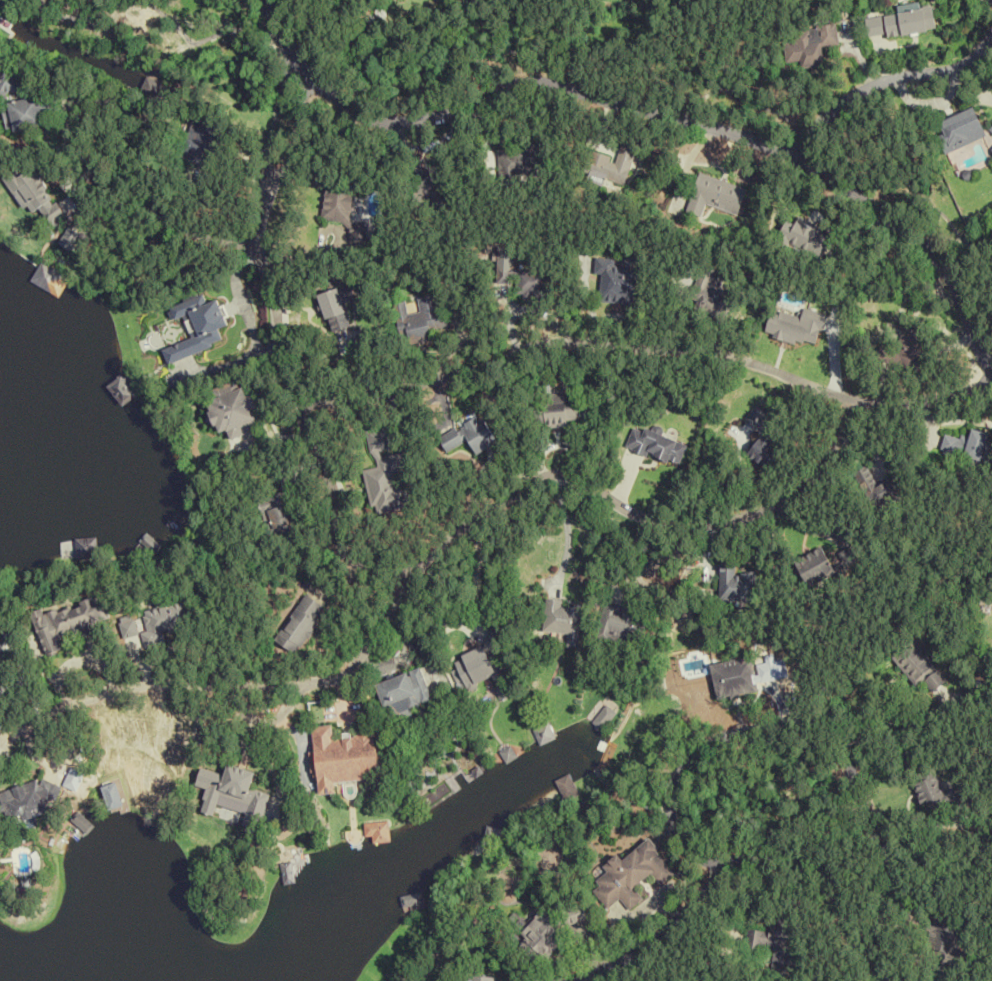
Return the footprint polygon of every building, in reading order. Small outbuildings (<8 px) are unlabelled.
[(888,39),(937,31),(932,3),(902,8),(903,14),(885,16),(888,39)] [(803,62),(803,69),(824,68),(823,47),(837,46),(836,27),(785,30),(787,63),(803,62)] [(18,65),(0,67),(0,95),(22,93),(18,65)] [(137,93),(160,102),(167,86),(144,76),(137,93)] [(48,113),(59,110),(55,94),(6,105),(13,133),(51,125),(48,113)] [(945,134),(936,138),(944,155),(989,136),(977,108),(940,123),(945,134)] [(213,156),(222,122),(192,114),(180,163),(206,170),(210,155),(213,156)] [(591,152),(585,173),(625,186),(637,150),(621,145),(616,160),(591,152)] [(497,149),(497,182),(539,182),(539,149),(497,149)] [(442,197),(442,167),(415,167),(415,197),(442,197)] [(34,216),(42,211),(52,228),(67,219),(37,168),(14,181),(34,216)] [(748,189),(700,174),(687,214),(703,219),(707,206),(739,216),(748,189)] [(320,223),(351,225),(354,185),(323,183),(320,223)] [(820,234),(823,229),(799,217),(795,225),(788,221),(780,238),(822,260),(832,241),(820,234)] [(641,256),(623,254),(623,260),(598,259),(597,276),(604,276),(602,304),(637,306),(641,256)] [(501,269),(500,285),(522,286),(521,299),(550,300),(552,271),(501,269)] [(702,272),(691,308),(728,320),(736,295),(717,289),(720,278),(702,272)] [(350,328),(343,303),(354,300),(349,285),(317,294),(329,333),(350,328)] [(168,365),(222,343),(217,331),(228,326),(217,300),(206,304),(202,294),(168,307),(174,323),(188,318),(193,331),(189,333),(191,339),(162,350),(168,365)] [(396,304),(403,346),(434,340),(433,331),(448,329),(441,295),(418,299),(421,312),(410,314),(408,302),(396,304)] [(929,331),(904,326),(900,347),(885,344),(882,358),(922,366),(929,331)] [(229,439),(258,429),(252,412),(258,409),(252,394),(248,396),(244,387),(239,389),(236,381),(209,391),(214,402),(208,405),(219,434),(227,432),(229,439)] [(569,427),(569,422),(580,422),(579,398),(567,398),(567,395),(536,396),(537,428),(569,427)] [(440,438),(448,453),(471,442),(477,455),(499,445),(485,416),(440,438)] [(785,453),(774,446),(783,434),(770,425),(748,456),(771,472),(785,453)] [(679,468),(687,446),(634,426),(626,448),(679,468)] [(412,506),(400,453),(391,456),(385,427),(366,432),(375,469),(362,472),(372,515),(412,506)] [(941,454),(988,466),(991,448),(991,433),(973,429),(970,440),(946,434),(941,454)] [(894,477),(876,484),(869,466),(857,471),(870,506),(901,494),(894,477)] [(265,536),(298,529),(290,491),(257,498),(265,536)] [(94,559),(94,540),(83,540),(83,548),(77,548),(77,559),(94,559)] [(799,558),(812,584),(838,572),(825,546),(799,558)] [(721,561),(721,601),(758,601),(758,572),(736,572),(736,561),(721,561)] [(164,644),(162,633),(191,628),(186,599),(172,602),(170,592),(151,596),(154,609),(137,612),(143,648),(164,644)] [(298,654),(322,605),(299,594),(275,642),(298,654)] [(47,656),(65,651),(61,639),(109,625),(101,597),(46,613),(44,609),(34,612),(47,656)] [(569,633),(568,647),(581,648),(585,605),(564,603),(565,599),(547,598),(543,631),(569,633)] [(640,639),(646,608),(604,601),(599,632),(640,639)] [(496,627),(486,630),(491,647),(456,658),(465,687),(493,678),(495,684),(512,678),(496,627)] [(926,675),(914,649),(896,658),(909,684),(926,675)] [(759,689),(752,656),(713,664),(721,698),(759,689)] [(433,702),(421,668),(376,684),(389,718),(433,702)] [(942,682),(935,673),(924,682),(931,691),(942,682)] [(602,731),(616,714),(606,706),(592,723),(602,731)] [(540,746),(556,739),(549,723),(533,730),(540,746)] [(312,727),(314,784),(379,781),(378,733),(331,735),(330,726),(312,727)] [(265,795),(248,789),(253,772),(217,760),(200,809),(213,813),(218,798),(259,812),(265,795)] [(942,794),(932,768),(910,776),(925,818),(965,803),(960,788),(942,794)] [(556,781),(564,800),(577,794),(569,775),(556,781)] [(0,794),(0,811),(4,824),(45,811),(42,803),(60,797),(54,777),(0,794)] [(607,908),(623,898),(630,910),(645,900),(637,886),(655,874),(662,884),(676,875),(653,839),(624,858),(622,853),(605,865),(610,872),(598,880),(602,886),(596,891),(607,908)] [(421,911),(420,895),(398,896),(398,911),(421,911)] [(932,905),(916,957),(951,968),(963,928),(955,926),(959,913),(932,905)] [(540,956),(564,924),(543,908),(519,941),(540,956)] [(772,953),(769,971),(788,974),(796,920),(778,918),(777,925),(770,924),(769,933),(747,929),(744,948),(772,953)]
